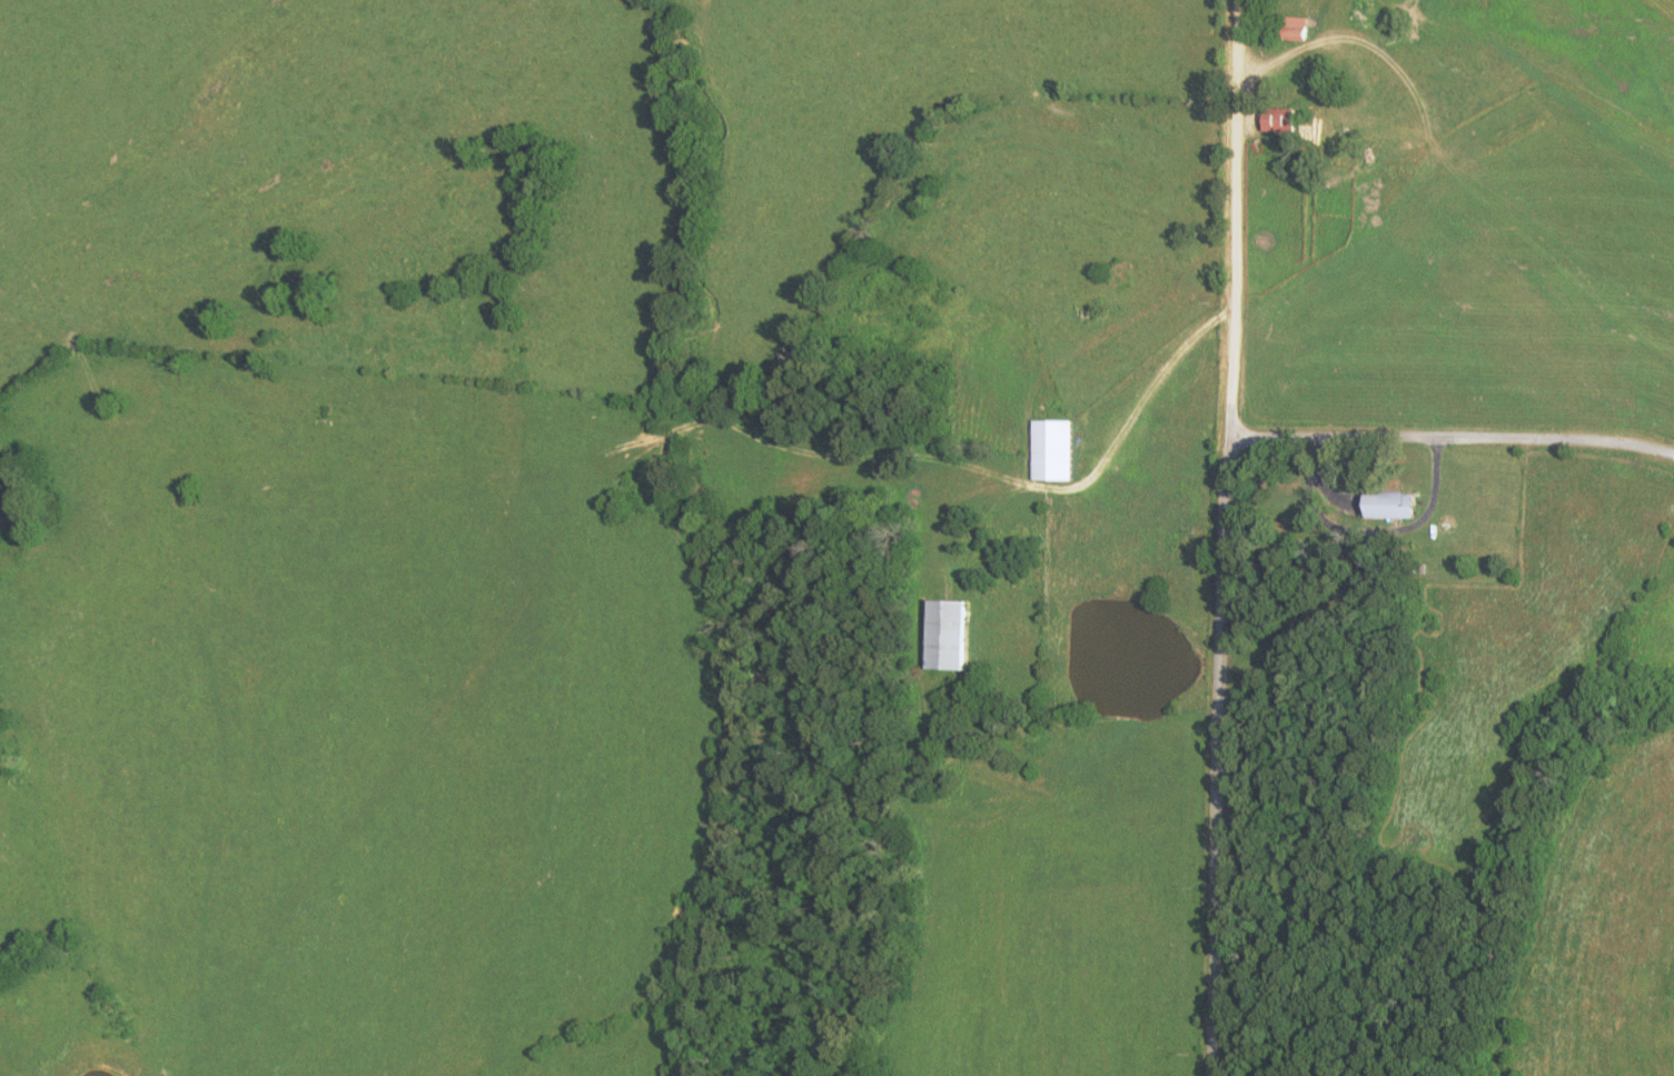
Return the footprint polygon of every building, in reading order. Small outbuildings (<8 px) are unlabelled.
[(1291,133),(1292,113),(1260,112),(1259,132),(1291,133)] [(1027,480),(1067,480),(1068,420),(1028,419),(1027,480)] [(1410,494),(1360,493),(1359,517),(1409,518),(1410,494)] [(958,600),(923,600),(922,669),(957,670),(958,600)]
